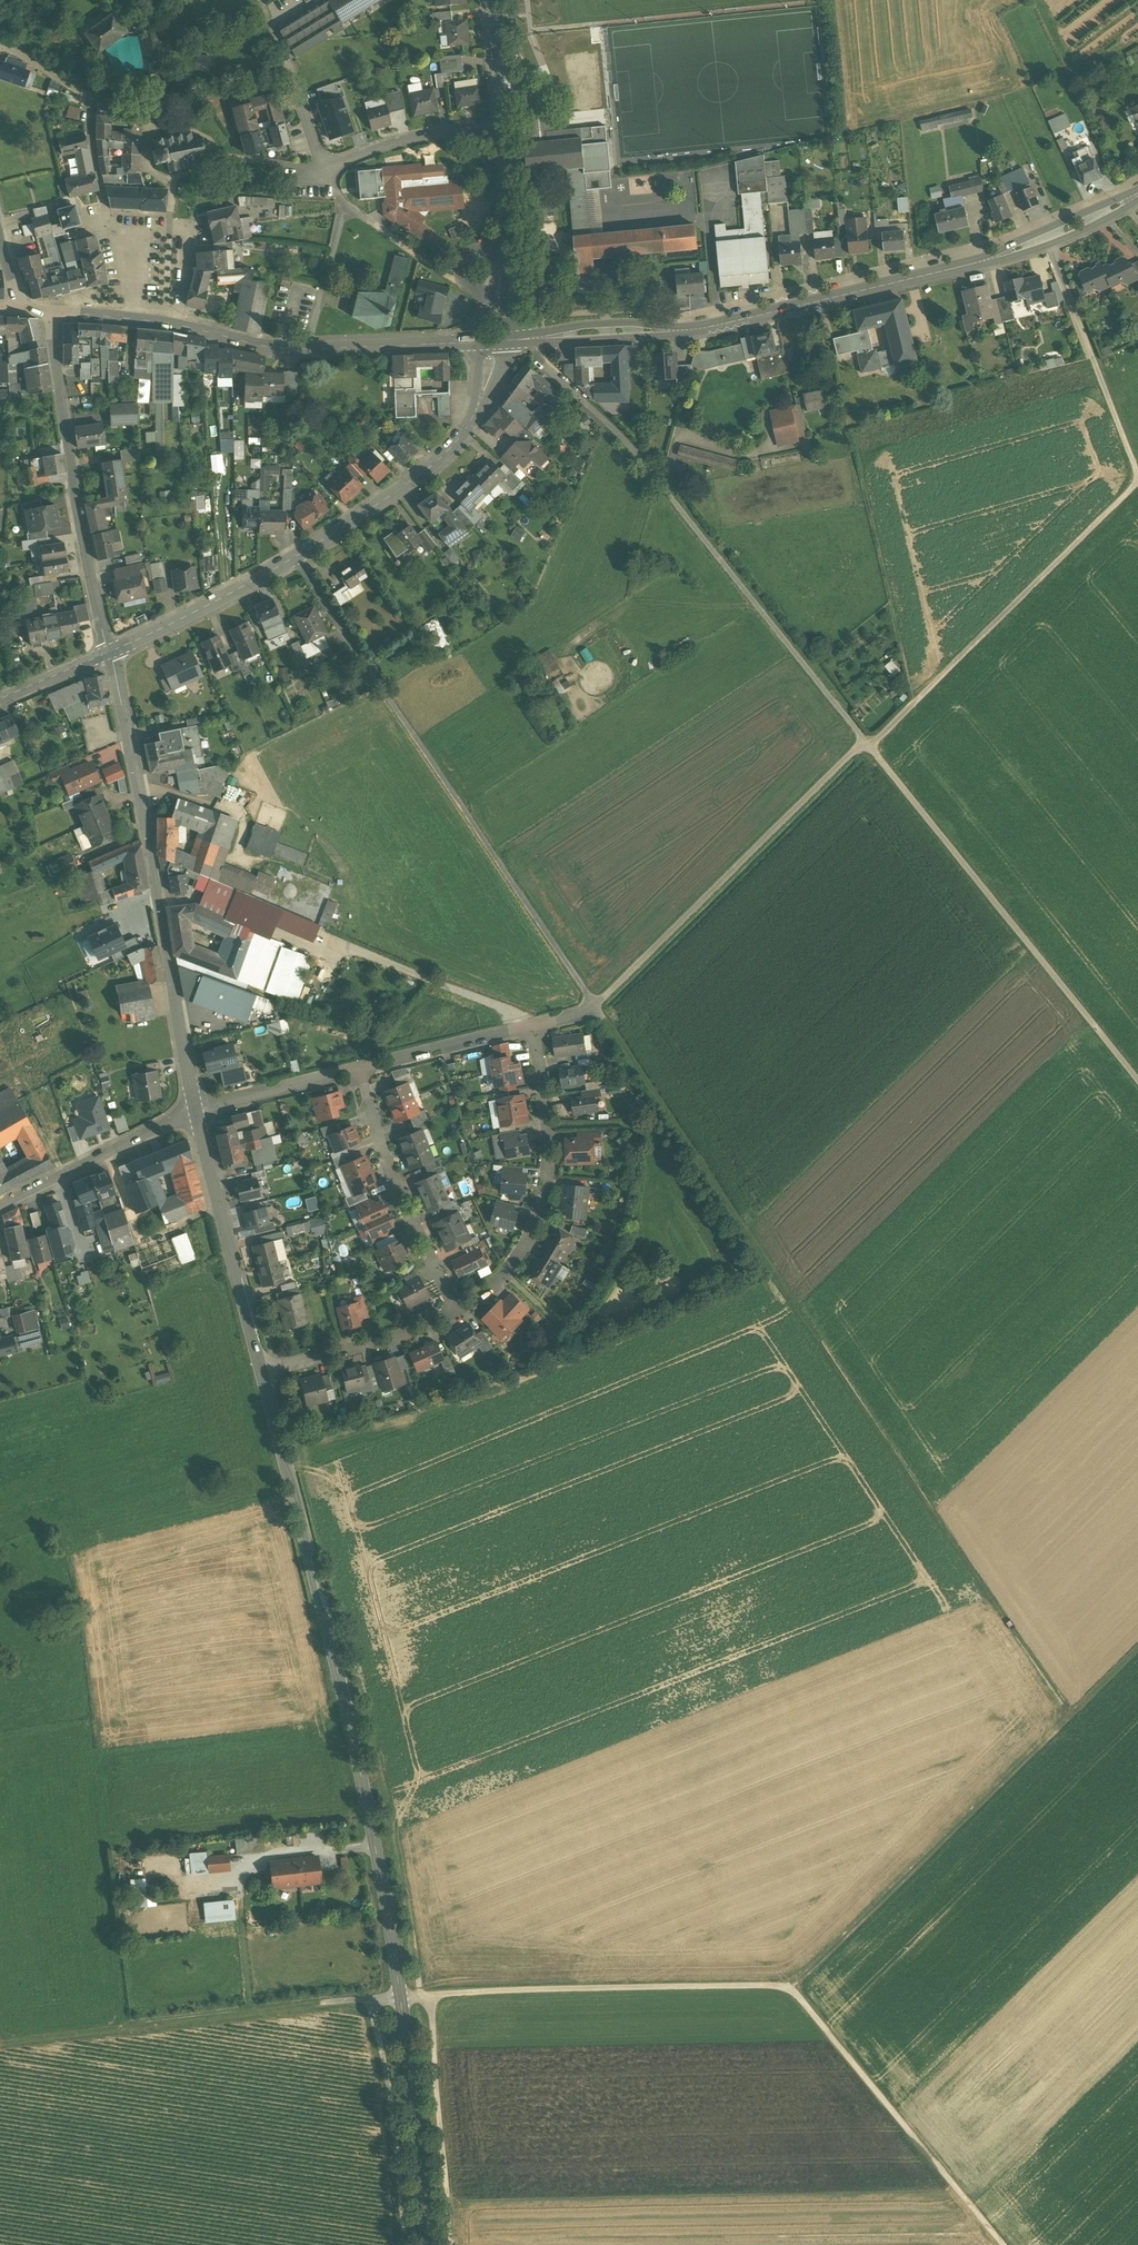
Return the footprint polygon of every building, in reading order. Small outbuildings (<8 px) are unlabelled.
[(326,0),(324,0),(279,28),(284,37),(297,58),(344,29),(340,23),(327,2),(326,0)] [(327,2),(340,23),(348,18),(377,0),(331,0),(327,2)] [(452,12),(433,14),(434,22),(453,20),(452,12)] [(113,14),(85,34),(98,53),(117,40),(127,33),(122,26),(113,14)] [(348,18),(340,23),(344,29),(352,24),(348,18)] [(467,21),(447,23),(449,46),(469,43),(467,21)] [(139,25),(124,25),(122,26),(127,33),(139,33),(139,25)] [(158,32),(142,36),(149,73),(149,75),(166,72),(158,32)] [(114,80),(96,54),(89,59),(105,81),(114,80)] [(195,70),(209,73),(213,58),(198,54),(195,70)] [(462,55),(440,58),(443,74),(464,72),(462,55)] [(24,64),(8,59),(6,58),(4,65),(22,71),(24,64)] [(3,64),(0,72),(0,80),(23,87),(28,73),(4,65),(3,64)] [(149,73),(135,76),(137,85),(151,83),(149,75),(149,73)] [(442,74),(435,75),(438,89),(444,88),(442,74)] [(114,80),(105,81),(111,90),(133,86),(137,85),(135,76),(131,76),(114,80)] [(478,80),(467,82),(468,88),(456,90),(459,107),(482,104),(478,80)] [(467,82),(455,83),(456,90),(468,88),(467,82)] [(317,90),(321,103),(341,96),(342,98),(345,97),(342,88),(338,90),(336,84),(317,90)] [(59,88),(51,85),(48,95),(56,98),(59,88)] [(418,85),(407,87),(409,94),(420,92),(418,85)] [(420,92),(409,94),(414,117),(438,112),(434,89),(420,92)] [(400,92),(382,97),(383,100),(385,106),(387,114),(404,110),(400,92)] [(275,94),(249,102),(250,105),(252,113),(266,109),(278,106),(275,94)] [(354,132),(342,98),(341,96),(321,103),(316,105),(329,140),(354,132)] [(536,97),(521,98),(522,111),(537,110),(536,97)] [(383,100),(364,105),(372,130),(390,125),(387,114),(385,106),(383,100)] [(108,107),(98,103),(97,103),(97,104),(97,116),(102,117),(102,111),(107,112),(108,107)] [(252,113),(250,105),(234,110),(241,137),(258,132),(252,113)] [(80,109),(69,106),(68,112),(78,115),(80,109)] [(278,106),(266,109),(273,127),(283,125),(278,106)] [(918,119),(920,129),(973,117),(971,107),(918,119)] [(537,110),(522,111),(523,119),(538,117),(537,110)] [(1132,110),(1125,113),(1130,124),(1137,121),(1132,110)] [(78,115),(68,112),(66,117),(77,120),(78,115)] [(1066,115),(1048,122),(1054,134),(1071,127),(1066,115)] [(102,117),(97,116),(97,124),(110,125),(124,126),(140,127),(140,119),(126,119),(102,117)] [(538,117),(523,119),(526,144),(541,143),(538,117)] [(110,125),(97,124),(96,140),(110,142),(110,132),(110,125)] [(273,127),(270,128),(275,147),(288,143),(283,125),(273,127)] [(140,127),(124,126),(124,135),(121,134),(120,143),(124,144),(139,144),(140,127)] [(606,126),(581,129),(583,145),(608,143),(606,126)] [(258,132),(263,150),(275,147),(270,128),(258,132)] [(581,129),(552,132),(553,142),(547,142),(541,143),(526,144),(525,144),(528,174),(568,170),(585,169),(583,145),(581,129)] [(83,132),(57,138),(61,154),(73,151),(87,147),(83,132)] [(121,134),(110,132),(110,142),(114,142),(120,143),(121,134)] [(258,132),(241,137),(246,155),(263,150),(258,132)] [(179,135),(172,137),(172,135),(170,136),(170,137),(162,139),(161,137),(160,138),(160,139),(153,141),(155,151),(151,151),(154,165),(166,163),(169,174),(170,174),(170,173),(178,171),(178,173),(180,172),(179,170),(186,169),(187,171),(188,170),(188,169),(195,167),(195,168),(197,168),(195,158),(198,157),(198,161),(200,160),(199,157),(204,156),(206,158),(207,158),(205,155),(208,151),(211,151),(211,150),(209,149),(208,144),(210,143),(209,141),(207,143),(202,140),(203,137),(202,137),(201,140),(196,141),(196,137),(194,138),(195,141),(192,142),(190,133),(181,135),(180,133),(179,134),(179,135)] [(1063,138),(1057,141),(1061,151),(1068,148),(1063,138)] [(107,141),(96,140),(98,150),(101,150),(106,149),(105,147),(107,147),(107,141)] [(139,144),(124,144),(120,143),(114,142),(114,149),(114,157),(122,155),(139,156),(139,144)] [(590,226),(587,191),(585,174),(610,171),(608,143),(583,145),(585,169),(568,170),(573,228),(574,238),(591,236),(590,226)] [(87,147),(73,151),(73,153),(76,153),(81,178),(94,175),(88,147),(87,147)] [(106,149),(101,150),(101,152),(98,153),(98,157),(107,157),(106,149)] [(1082,165),(1077,152),(1070,155),(1075,168),(1082,165)] [(122,165),(115,166),(117,176),(121,176),(123,176),(123,175),(126,175),(139,175),(139,173),(139,156),(122,155),(122,165)] [(764,155),(736,162),(739,195),(742,195),(760,193),(768,192),(766,178),(765,163),(764,155)] [(424,158),(426,165),(433,163),(432,156),(424,158)] [(98,157),(100,166),(109,166),(107,157),(98,157)] [(1082,165),(1075,168),(1076,168),(1084,186),(1093,181),(1095,182),(1099,180),(1100,179),(1102,178),(1094,160),(1082,165)] [(779,161),(765,163),(766,178),(781,177),(779,161)] [(109,166),(100,166),(102,176),(113,176),(117,176),(115,166),(109,166)] [(406,167),(381,170),(382,186),(384,186),(385,198),(385,203),(384,204),(385,208),(383,208),(384,215),(390,220),(391,219),(395,222),(395,221),(401,226),(401,227),(409,232),(409,231),(425,243),(434,249),(441,239),(420,224),(419,212),(415,212),(414,206),(456,202),(455,194),(462,193),(461,181),(443,183),(441,167),(420,169),(419,166),(406,167)] [(1023,169),(1008,176),(1011,183),(1026,176),(1023,169)] [(382,186),(381,170),(357,172),(359,200),(385,198),(384,186),(382,186)] [(587,191),(599,190),(612,188),(610,171),(585,174),(587,191)] [(663,186),(664,174),(656,174),(655,185),(663,186)] [(81,178),(66,182),(66,184),(69,196),(70,199),(98,191),(94,175),(81,178)] [(139,175),(126,175),(126,184),(143,183),(139,175)] [(113,176),(102,176),(105,187),(112,188),(113,180),(113,176)] [(781,177),(766,178),(768,192),(769,205),(788,203),(785,176),(781,177)] [(981,176),(969,179),(970,182),(973,193),(983,191),(981,176)] [(1011,183),(1008,176),(1002,179),(1008,193),(1014,190),(1011,183)] [(1026,176),(1011,183),(1014,190),(1016,194),(1023,191),(1022,188),(1030,185),(1026,176)] [(1008,193),(1002,179),(995,181),(1002,196),(1008,193)] [(118,180),(113,180),(112,188),(141,189),(146,190),(143,183),(126,184),(121,184),(117,184),(118,180)] [(970,182),(949,187),(952,198),(952,199),(962,196),(973,193),(970,182)] [(66,184),(58,186),(61,198),(69,196),(66,184)] [(939,185),(929,187),(931,198),(942,196),(939,185)] [(1039,205),(1030,185),(1022,188),(1023,191),(1016,194),(1024,212),(1039,205)] [(112,188),(105,187),(110,209),(141,210),(141,189),(112,188)] [(146,190),(141,189),(141,210),(165,212),(167,191),(146,190)] [(599,190),(587,191),(590,226),(591,236),(603,235),(599,190)] [(760,193),(742,195),(745,230),(746,239),(765,238),(760,193)] [(962,196),(952,199),(952,198),(944,200),(947,213),(965,208),(962,196)] [(1002,196),(988,202),(993,213),(992,214),(996,224),(1012,217),(1002,196)] [(251,198),(238,198),(239,207),(252,206),(251,198)] [(267,199),(251,198),(252,206),(266,207),(267,199)] [(807,208),(820,207),(819,199),(806,199),(807,208)] [(65,209),(57,211),(59,216),(58,216),(59,222),(60,221),(61,224),(62,229),(63,229),(79,225),(74,206),(65,209)] [(236,206),(216,211),(221,229),(230,227),(239,225),(240,224),(236,206)] [(45,207),(33,210),(35,218),(47,215),(45,207)] [(947,213),(935,216),(939,233),(969,226),(965,208),(947,213)] [(805,209),(788,211),(791,236),(791,245),(800,244),(799,235),(807,234),(806,221),(805,209)] [(842,209),(838,210),(839,225),(847,224),(847,221),(846,209),(842,209)] [(216,211),(206,214),(211,232),(221,229),(216,211)] [(35,218),(31,219),(32,224),(35,235),(36,239),(43,237),(52,234),(50,226),(47,215),(35,218)] [(866,219),(847,221),(847,224),(848,229),(847,229),(848,236),(857,235),(857,233),(867,232),(866,219)] [(813,220),(806,221),(807,234),(814,233),(813,220)] [(883,220),(874,221),(876,240),(883,239),(882,233),(884,233),(883,220)] [(32,224),(22,226),(25,237),(35,235),(32,224)] [(61,224),(50,226),(52,234),(53,236),(64,234),(63,229),(62,229),(61,224)] [(248,224),(240,224),(239,225),(243,240),(251,239),(248,224)] [(725,224),(715,225),(716,242),(746,239),(745,230),(726,231),(725,224)] [(239,225),(230,227),(232,234),(233,239),(233,242),(243,240),(239,225)] [(695,226),(664,229),(665,235),(666,235),(666,239),(665,239),(666,252),(697,249),(695,226)] [(221,229),(211,232),(214,245),(216,244),(225,244),(224,236),(232,234),(230,227),(221,229)] [(574,238),(577,275),(595,274),(593,259),(666,252),(665,239),(666,239),(666,235),(665,235),(664,229),(603,235),(591,236),(574,238)] [(884,233),(882,233),(883,239),(884,252),(905,250),(904,231),(884,233)] [(857,235),(848,236),(849,252),(859,251),(859,253),(869,252),(867,232),(857,233),(857,235)] [(64,234),(53,236),(56,246),(58,250),(61,249),(60,245),(70,242),(76,241),(75,237),(69,238),(68,233),(64,234)] [(52,234),(43,237),(47,249),(56,246),(53,236),(52,234)] [(95,236),(76,241),(78,249),(97,245),(95,236)] [(791,236),(779,238),(779,246),(791,245),(791,236)] [(746,239),(716,242),(721,288),(769,283),(765,238),(746,239)] [(833,239),(814,241),(816,260),(835,258),(833,239)] [(70,242),(60,245),(61,249),(64,260),(74,257),(70,242)] [(225,244),(216,244),(216,252),(232,250),(231,243),(225,244)] [(791,245),(779,246),(781,265),(794,264),(794,265),(803,265),(801,244),(800,244),(791,245)] [(99,254),(97,245),(78,249),(80,259),(99,254)] [(56,246),(47,249),(51,265),(53,264),(54,268),(62,266),(61,261),(58,250),(56,246)] [(216,252),(196,253),(197,267),(194,268),(194,273),(209,272),(216,271),(234,270),(232,250),(216,252)] [(38,254),(17,260),(20,271),(23,271),(26,282),(28,281),(33,300),(49,296),(43,271),(38,254)] [(99,254),(80,259),(83,270),(87,286),(106,282),(103,272),(104,272),(102,264),(99,254)] [(375,293),(372,291),(370,291),(367,292),(367,294),(357,293),(355,301),(352,300),(350,309),(353,310),(351,317),(389,327),(395,303),(406,259),(394,256),(385,294),(375,294),(375,293)] [(79,271),(74,257),(64,260),(61,261),(62,266),(63,268),(69,267),(71,273),(65,274),(69,291),(87,286),(83,270),(79,271)] [(1117,261),(1115,265),(1110,268),(1107,266),(1102,268),(1110,286),(1120,281),(1127,284),(1137,279),(1130,265),(1129,266),(1127,261),(1122,259),(1117,261)] [(1092,271),(1089,270),(1082,273),(1080,277),(1081,278),(1087,291),(1093,288),(1100,290),(1110,286),(1102,268),(1100,264),(1096,266),(1097,267),(1092,271)] [(54,268),(43,271),(49,296),(69,291),(65,274),(63,268),(62,266),(54,268)] [(234,270),(216,271),(217,279),(217,283),(231,282),(234,283),(241,284),(244,269),(234,270)] [(240,293),(232,329),(258,335),(269,285),(251,281),(253,271),(244,269),(241,284),(240,293)] [(216,271),(209,272),(207,280),(217,279),(216,271)] [(209,272),(194,273),(186,305),(202,310),(207,292),(206,291),(207,280),(209,272)] [(704,274),(676,277),(678,295),(689,294),(706,293),(704,274)] [(1023,280),(1027,298),(1026,298),(1028,305),(1046,301),(1045,295),(1040,276),(1023,280)] [(1022,278),(1005,282),(1008,296),(1009,302),(1010,302),(1026,298),(1027,298),(1023,280),(1022,278)] [(1081,278),(1074,281),(1081,298),(1086,295),(1085,294),(1087,291),(1081,278)] [(241,284),(234,283),(233,292),(240,293),(241,284)] [(428,296),(446,300),(448,289),(419,283),(417,293),(428,296)] [(987,287),(963,293),(969,316),(970,323),(971,323),(993,317),(994,317),(992,310),(990,301),(987,287)] [(1055,292),(1045,295),(1046,301),(1048,309),(1059,306),(1055,292)] [(689,294),(678,295),(675,295),(676,309),(690,308),(689,294)] [(446,300),(428,296),(426,307),(424,306),(421,318),(440,323),(446,300)] [(1008,296),(997,299),(999,308),(1003,322),(1014,319),(1010,302),(1009,302),(1008,296)] [(902,299),(881,305),(886,324),(888,332),(909,327),(902,299)] [(997,299),(990,301),(992,310),(999,308),(997,299)] [(886,324),(881,305),(871,307),(876,326),(886,324)] [(871,307),(854,311),(858,331),(860,330),(868,328),(876,326),(871,307)] [(999,308),(992,310),(994,317),(993,317),(995,324),(1003,322),(999,308)] [(969,316),(962,317),(966,332),(973,330),(971,323),(970,323),(969,316)] [(17,319),(6,318),(5,334),(6,334),(5,339),(16,339),(16,330),(20,330),(17,319)] [(37,319),(17,319),(20,330),(24,343),(28,342),(42,338),(37,319)] [(78,325),(63,325),(64,345),(78,346),(78,341),(78,336),(78,325)] [(101,326),(78,325),(78,336),(92,337),(92,340),(97,340),(97,337),(100,337),(100,334),(101,326)] [(126,328),(101,326),(100,334),(100,337),(99,346),(109,347),(110,340),(122,341),(122,337),(126,337),(126,328)] [(909,327),(888,332),(890,344),(891,345),(912,340),(909,327)] [(860,332),(833,339),(838,356),(858,351),(859,353),(873,350),(868,328),(860,330),(860,332)] [(173,333),(137,330),(136,350),(153,352),(173,354),(173,333)] [(775,352),(773,340),(773,337),(773,334),(769,332),(766,333),(765,334),(759,336),(759,335),(755,336),(755,337),(741,340),(742,343),(710,351),(704,369),(756,357),(761,379),(789,372),(787,362),(784,350),(775,352)] [(187,336),(173,333),(173,354),(187,354),(187,336)] [(205,339),(187,336),(187,354),(186,369),(196,369),(195,362),(203,363),(204,347),(205,339)] [(42,338),(28,342),(31,350),(45,347),(42,338)] [(16,339),(5,339),(5,340),(7,340),(8,353),(8,356),(12,355),(11,349),(18,348),(17,339),(16,339)] [(912,340),(891,345),(892,349),(896,365),(896,366),(917,361),(912,340)] [(78,346),(64,345),(64,353),(63,353),(63,356),(64,356),(64,365),(78,364),(78,353),(78,346)] [(90,359),(90,345),(78,346),(78,353),(82,353),(82,361),(83,361),(83,363),(81,363),(81,371),(91,370),(90,359)] [(218,346),(204,347),(205,373),(218,373),(218,351),(218,346)] [(613,364),(614,385),(592,386),(592,389),(594,389),(595,402),(628,401),(627,385),(627,370),(638,369),(636,346),(625,346),(612,347),(602,348),(603,365),(613,364)] [(31,350),(28,351),(30,360),(31,367),(47,364),(45,347),(31,350)] [(602,348),(576,349),(577,364),(577,366),(585,366),(603,365),(602,348)] [(790,349),(784,350),(787,362),(793,361),(790,349)] [(859,353),(857,354),(862,373),(882,369),(882,368),(896,365),(892,349),(877,353),(876,349),(873,350),(859,353)] [(136,350),(135,351),(134,371),(134,379),(154,379),(153,352),(136,350)] [(1043,353),(1045,359),(1061,356),(1059,350),(1043,353)] [(28,351),(17,354),(18,358),(19,363),(30,360),(28,351)] [(231,351),(218,351),(218,373),(218,377),(232,377),(231,369),(231,351)] [(240,352),(231,351),(231,369),(239,370),(240,352)] [(710,351),(695,352),(692,365),(691,366),(704,369),(710,351)] [(0,352),(0,364),(8,363),(8,356),(8,353),(0,352)] [(110,352),(108,352),(108,354),(108,362),(124,362),(124,353),(110,352)] [(173,354),(153,352),(154,379),(153,389),(153,399),(153,403),(155,403),(163,403),(173,403),(173,376),(173,354)] [(12,355),(8,356),(8,363),(8,371),(17,371),(16,359),(15,354),(12,355)] [(264,357),(246,354),(245,370),(245,371),(248,372),(247,377),(246,377),(245,400),(257,401),(262,401),(262,395),(263,374),(264,357)] [(671,354),(654,355),(655,380),(677,378),(677,366),(676,359),(671,354)] [(430,355),(392,357),(392,372),(393,372),(393,379),(413,378),(413,372),(414,372),(413,368),(431,367),(430,355)] [(449,355),(430,355),(431,367),(436,367),(437,382),(450,381),(449,355)] [(1046,359),(1048,367),(1063,364),(1061,356),(1046,359)] [(99,359),(90,359),(91,370),(91,376),(99,376),(99,359)] [(0,364),(0,383),(9,383),(8,371),(8,363),(0,364)] [(31,367),(26,368),(30,387),(31,395),(52,392),(47,364),(31,367)] [(577,364),(564,365),(564,373),(578,387),(577,366),(577,364)] [(692,365),(677,366),(677,378),(677,386),(686,386),(691,366),(692,365)] [(536,374),(526,366),(513,383),(527,393),(534,384),(535,385),(541,378),(536,374)] [(585,366),(577,366),(578,387),(586,386),(585,366)] [(283,375),(263,374),(262,395),(282,396),(283,375)] [(179,375),(173,376),(173,403),(173,406),(179,406),(182,406),(183,406),(183,378),(183,377),(182,376),(181,375),(179,375)] [(413,378),(393,379),(395,419),(415,418),(415,408),(415,396),(414,396),(413,378)] [(554,390),(541,378),(535,385),(548,397),(554,390)] [(527,393),(513,383),(498,403),(502,407),(510,402),(517,398),(521,402),(527,393)] [(26,385),(17,387),(16,385),(9,386),(9,391),(9,398),(31,395),(30,387),(26,387),(26,385)] [(297,386),(287,386),(286,401),(296,402),(297,386)] [(543,403),(540,406),(549,415),(563,399),(554,390),(548,397),(543,403)] [(823,391),(804,395),(808,412),(818,410),(818,407),(826,405),(823,391)] [(450,393),(437,394),(438,417),(451,416),(450,393)] [(137,395),(122,395),(122,405),(137,405),(137,395)] [(534,413),(521,402),(517,398),(510,402),(502,407),(524,427),(530,420),(529,419),(532,415),(533,416),(534,415),(534,413)] [(122,405),(109,406),(110,425),(138,424),(136,412),(137,405),(122,405)] [(804,435),(797,405),(790,407),(796,433),(797,436),(804,435)] [(534,415),(542,423),(549,415),(540,406),(534,413),(534,415)] [(524,427),(502,407),(484,427),(496,439),(505,430),(510,435),(516,435),(517,435),(524,427)] [(790,407),(772,411),(778,438),(796,433),(790,407)] [(532,415),(529,419),(530,420),(524,427),(533,434),(543,424),(542,423),(534,415),(533,416),(532,415)] [(202,417),(189,418),(189,421),(185,421),(185,426),(202,425),(202,417)] [(102,424),(74,428),(77,448),(95,446),(105,444),(102,424)] [(524,427),(517,435),(516,435),(517,443),(531,443),(537,437),(533,434),(524,427)] [(796,433),(778,438),(780,446),(799,442),(797,436),(796,433)] [(416,452),(402,437),(388,449),(402,464),(416,452)] [(233,440),(233,459),(243,459),(243,440),(233,440)] [(531,443),(517,443),(517,445),(510,452),(509,451),(509,452),(519,463),(525,467),(532,460),(540,467),(548,459),(531,443)] [(737,460),(680,445),(678,456),(734,471),(737,460)] [(139,448),(120,451),(121,459),(121,460),(122,463),(140,461),(139,448)] [(519,463),(509,452),(500,461),(511,471),(519,463)] [(211,472),(223,472),(222,453),(210,454),(211,472)] [(62,454),(45,457),(46,467),(47,472),(48,475),(48,476),(49,476),(65,473),(62,454)] [(388,471),(372,454),(360,465),(369,474),(376,482),(388,471)] [(45,457),(24,461),(25,466),(25,468),(32,467),(33,470),(46,467),(45,457)] [(260,467),(259,458),(250,458),(250,467),(260,467)] [(121,459),(101,463),(107,498),(113,497),(114,497),(126,495),(122,463),(121,460),(121,459)] [(506,477),(491,461),(473,479),(488,493),(489,495),(502,481),(507,477),(506,477)] [(354,469),(350,465),(345,469),(345,470),(354,479),(359,474),(354,469)] [(354,469),(364,479),(369,474),(360,465),(354,469)] [(25,468),(22,469),(22,470),(25,486),(35,484),(33,470),(32,467),(25,468)] [(48,475),(37,477),(36,474),(47,472),(46,467),(33,470),(35,484),(50,482),(49,476),(48,476),(48,475)] [(22,470),(16,471),(18,487),(25,486),(22,470)] [(354,479),(345,470),(336,478),(354,497),(359,493),(357,490),(361,486),(354,479)] [(523,482),(511,471),(506,477),(507,477),(502,481),(513,492),(523,482)] [(292,476),(284,476),(283,490),(291,490),(292,476)] [(472,477),(455,495),(463,504),(470,511),(474,508),(488,493),(473,479),(472,477)] [(354,497),(336,478),(328,486),(344,502),(347,499),(350,501),(354,497)] [(169,500),(167,490),(158,491),(160,502),(169,500)] [(291,490),(283,490),(283,510),(290,510),(291,490)] [(443,499),(440,501),(435,494),(418,506),(422,513),(420,514),(424,520),(426,518),(429,522),(435,518),(441,514),(449,508),(443,499)] [(193,512),(209,511),(209,498),(203,499),(203,495),(192,496),(193,512)] [(323,504),(319,497),(318,498),(316,496),(303,504),(313,519),(326,511),(322,505),(323,504)] [(113,497),(98,500),(98,503),(99,503),(100,509),(104,509),(104,507),(114,505),(113,497)] [(40,500),(21,505),(22,511),(23,511),(27,510),(42,507),(40,500)] [(251,501),(242,500),(242,527),(258,527),(259,508),(251,508),(251,501)] [(100,509),(99,503),(98,503),(86,506),(92,532),(104,529),(100,509)] [(303,504),(297,508),(302,515),(297,518),(304,529),(315,522),(313,519),(303,504)] [(474,508),(470,511),(463,504),(458,508),(475,526),(483,518),(474,508)] [(42,507),(27,510),(23,511),(27,534),(31,533),(46,530),(59,528),(55,505),(42,507)] [(453,513),(449,508),(441,514),(450,527),(459,521),(453,513)] [(475,526),(458,508),(453,513),(459,521),(465,531),(467,534),(475,526)] [(274,513),(267,512),(260,512),(259,512),(259,533),(259,532),(266,533),(267,533),(274,533),(275,533),(281,533),(282,533),(282,523),(283,523),(282,523),(282,513),(283,513),(283,512),(282,512),(282,513),(275,513),(275,512),(274,512),(274,513)] [(450,527),(439,536),(445,545),(446,545),(465,531),(459,521),(450,527)] [(397,535),(393,537),(404,552),(405,554),(420,543),(415,535),(409,526),(397,535)] [(515,526),(510,536),(521,541),(526,531),(515,526)] [(105,532),(93,534),(94,540),(104,538),(104,540),(118,537),(116,529),(112,530),(110,530),(105,532)] [(437,545),(424,529),(415,535),(420,543),(427,553),(437,545)] [(46,530),(31,533),(27,534),(26,534),(28,540),(35,539),(48,538),(46,530)] [(404,552),(393,537),(397,535),(394,531),(383,539),(395,558),(404,552)] [(465,531),(446,545),(448,547),(450,548),(468,535),(467,534),(465,531)] [(48,538),(35,539),(37,547),(39,547),(51,545),(50,538),(48,538)] [(104,538),(94,540),(98,561),(113,557),(113,554),(110,544),(105,545),(104,540),(104,538)] [(51,545),(39,547),(42,562),(66,558),(63,543),(51,545)] [(458,560),(449,549),(443,554),(452,564),(458,560)] [(472,551),(473,559),(482,558),(481,550),(472,551)] [(139,554),(125,557),(127,565),(141,561),(139,554)] [(205,555),(205,571),(215,571),(215,555),(205,555)] [(66,558),(42,562),(44,576),(44,577),(56,575),(68,573),(66,558)] [(366,577),(356,562),(339,574),(349,589),(366,577)] [(142,563),(115,569),(118,580),(140,575),(140,576),(145,575),(142,563)] [(162,563),(150,565),(153,581),(165,579),(162,563)] [(194,568),(173,571),(176,592),(197,588),(194,568)] [(56,575),(44,577),(44,576),(28,578),(29,586),(51,582),(57,581),(56,575)] [(118,580),(114,581),(119,602),(145,596),(140,576),(140,575),(118,580)] [(153,581),(155,594),(167,591),(165,579),(153,581)] [(29,586),(24,586),(25,602),(26,613),(36,613),(35,596),(47,595),(53,616),(58,616),(55,607),(52,595),(51,582),(29,586)] [(346,601),(339,590),(332,595),(340,606),(346,601)] [(271,600),(253,608),(256,613),(253,615),(256,621),(259,620),(268,641),(278,637),(274,627),(282,623),(271,600)] [(89,620),(86,603),(73,606),(75,613),(77,623),(89,620)] [(326,634),(313,608),(294,617),(307,643),(323,636),(326,634)] [(36,613),(26,613),(26,614),(26,622),(37,619),(36,613)] [(75,613),(58,616),(62,637),(79,634),(77,623),(75,613)] [(53,616),(49,617),(37,619),(26,622),(30,644),(31,644),(40,642),(62,637),(58,616),(53,616)] [(245,623),(229,630),(237,648),(253,641),(245,623)] [(436,630),(427,636),(438,654),(453,644),(441,627),(436,630)] [(227,656),(217,635),(201,642),(203,648),(207,656),(213,668),(219,664),(221,668),(230,664),(230,663),(227,656)] [(307,643),(300,647),(305,657),(309,655),(312,653),(326,647),(328,645),(323,636),(307,643)] [(253,641),(237,648),(238,651),(241,658),(242,657),(257,650),(253,641)] [(298,642),(291,645),(298,660),(305,657),(300,647),(298,642)] [(326,647),(312,653),(316,662),(330,656),(326,647)] [(242,657),(241,658),(238,651),(233,653),(239,669),(243,676),(252,672),(249,666),(247,667),(242,657)] [(239,669),(233,653),(227,656),(230,663),(230,664),(233,671),(239,669)] [(191,654),(161,667),(167,678),(172,690),(184,685),(182,681),(199,673),(191,654)] [(548,656),(540,661),(544,668),(552,663),(548,656)] [(536,661),(529,665),(532,670),(539,666),(536,661)] [(277,680),(288,680),(287,667),(277,668),(277,680)] [(105,675),(87,678),(90,695),(87,695),(86,695),(86,697),(88,707),(89,707),(110,703),(107,689),(105,675)] [(87,678),(81,681),(85,689),(87,695),(90,695),(87,678)] [(167,678),(160,681),(165,693),(172,690),(167,678)] [(526,678),(518,683),(524,693),(532,688),(526,678)] [(62,689),(48,695),(55,711),(64,707),(63,707),(68,705),(86,697),(86,695),(87,695),(85,689),(81,681),(62,689)] [(68,705),(63,707),(64,707),(69,720),(89,711),(89,707),(88,707),(86,697),(68,705)] [(0,720),(0,742),(19,734),(11,715),(0,720)] [(202,717),(188,719),(190,728),(198,726),(197,723),(203,722),(202,717)] [(62,725),(55,727),(58,738),(65,736),(62,725)] [(190,728),(178,730),(182,751),(193,749),(195,757),(203,756),(199,740),(198,726),(190,728)] [(160,734),(161,741),(162,741),(164,754),(182,751),(178,730),(160,734)] [(161,741),(144,744),(147,761),(165,758),(164,754),(162,741),(161,741)] [(117,745),(92,751),(94,760),(119,754),(117,745)] [(193,749),(182,751),(185,768),(175,770),(180,791),(195,795),(202,793),(199,779),(222,786),(223,783),(228,776),(215,767),(198,770),(195,757),(193,749)] [(165,758),(147,761),(150,774),(175,770),(185,768),(182,751),(164,754),(165,758)] [(106,765),(114,762),(111,756),(104,758),(106,765)] [(0,766),(0,774),(2,779),(7,791),(15,788),(10,776),(18,772),(13,760),(0,766)] [(68,773),(62,776),(63,777),(66,786),(69,784),(73,792),(98,781),(91,763),(68,773)] [(119,764),(104,771),(109,784),(117,780),(124,777),(119,764)] [(65,767),(50,773),(54,781),(63,777),(62,776),(68,773),(65,767)] [(18,772),(10,776),(15,788),(23,784),(18,772)] [(124,777),(117,780),(120,793),(127,792),(124,777)] [(222,786),(199,779),(202,793),(219,797),(222,786)] [(81,796),(62,804),(65,811),(75,807),(75,806),(83,802),(81,796)] [(83,802),(75,806),(75,807),(84,826),(106,816),(104,810),(105,810),(99,796),(83,802)] [(211,812),(177,800),(173,814),(180,817),(178,822),(181,823),(204,831),(211,812)] [(235,820),(211,812),(204,831),(198,848),(216,854),(224,856),(236,824),(235,820)] [(180,817),(173,814),(172,817),(175,818),(175,819),(175,827),(177,827),(181,823),(178,822),(180,817)] [(106,816),(84,826),(86,833),(92,847),(116,836),(110,822),(109,823),(106,816)] [(172,817),(172,818),(158,818),(157,847),(174,847),(177,847),(177,827),(175,827),(175,819),(175,818),(172,817)] [(276,844),(276,843),(280,833),(255,824),(251,834),(246,849),(255,852),(270,858),(272,854),(276,844)] [(86,833),(78,836),(84,850),(92,847),(86,833)] [(140,841),(88,863),(93,872),(93,873),(99,870),(115,863),(125,854),(142,852),(140,841)] [(306,855),(276,844),(272,854),(302,866),(306,855)] [(174,847),(157,847),(157,856),(159,857),(167,861),(167,855),(173,855),(174,847)] [(216,854),(198,848),(195,858),(191,870),(200,874),(207,878),(216,854)] [(113,890),(112,891),(115,901),(132,895),(141,894),(140,890),(148,889),(142,852),(125,854),(128,871),(130,885),(122,887),(113,890)] [(185,854),(173,855),(167,855),(167,861),(170,862),(181,866),(186,854),(185,854)] [(195,858),(186,854),(181,866),(187,869),(191,870),(195,858)] [(254,882),(220,868),(224,856),(216,854),(207,878),(247,895),(249,895),(252,889),(254,882)] [(76,868),(70,855),(58,860),(58,861),(63,872),(63,873),(76,868)] [(167,861),(159,857),(161,871),(167,870),(167,869),(170,862),(167,861)] [(58,861),(48,866),(52,877),(63,872),(58,861)] [(181,866),(170,862),(167,869),(167,870),(168,877),(184,874),(187,869),(181,866)] [(99,870),(93,873),(93,872),(91,872),(97,893),(105,891),(99,870)] [(274,876),(260,870),(259,874),(273,880),(274,876)] [(128,871),(120,872),(122,887),(130,885),(128,871)] [(91,872),(75,876),(82,904),(87,903),(93,902),(98,900),(99,900),(97,893),(91,872)] [(184,874),(168,877),(171,893),(179,891),(179,894),(186,893),(185,890),(187,890),(184,874)] [(207,878),(200,874),(194,888),(204,892),(210,879),(207,878)] [(259,874),(258,874),(254,882),(252,889),(268,896),(275,881),(273,880),(259,874)] [(247,895),(210,879),(204,892),(198,906),(234,923),(247,895)] [(105,891),(97,893),(99,900),(98,900),(99,904),(100,905),(115,901),(112,891),(113,890),(112,888),(105,891)] [(249,895),(247,895),(234,923),(232,929),(234,930),(250,937),(252,933),(267,938),(273,926),(280,909),(249,895)] [(328,901),(318,925),(327,929),(337,905),(328,901)] [(198,906),(194,904),(183,906),(200,914),(197,922),(231,938),(234,930),(232,929),(234,923),(198,906)] [(183,906),(166,908),(170,935),(188,932),(186,920),(191,919),(197,922),(200,914),(183,906)] [(280,909),(273,926),(311,941),(318,925),(280,909)] [(110,953),(124,947),(123,943),(115,927),(106,931),(105,928),(97,932),(98,935),(89,939),(98,959),(110,953)] [(231,938),(223,959),(242,966),(250,937),(234,930),(231,938)] [(188,932),(170,935),(172,944),(183,945),(190,947),(188,932)] [(267,938),(252,933),(250,937),(242,966),(237,980),(247,983),(265,991),(270,977),(281,946),(282,944),(267,938)] [(110,953),(114,961),(127,955),(141,949),(136,937),(123,943),(124,947),(110,953)] [(242,966),(223,959),(190,947),(183,945),(172,944),(174,956),(235,979),(237,980),(242,966)] [(158,946),(142,949),(144,959),(148,984),(164,981),(158,946)] [(312,958),(281,946),(270,977),(265,991),(296,1002),(312,958)] [(141,949),(127,955),(131,964),(144,959),(142,949),(141,949)] [(174,956),(177,966),(245,991),(247,983),(237,980),(235,979),(174,956)] [(185,999),(192,1003),(202,975),(177,966),(185,999)] [(245,991),(202,975),(192,1003),(246,1022),(251,1008),(256,995),(245,991)] [(149,987),(117,993),(120,1014),(129,1012),(153,1008),(149,987)] [(86,991),(76,993),(79,1003),(88,1000),(86,991)] [(269,1014),(274,1001),(256,995),(251,1008),(269,1014)] [(153,1008),(129,1012),(130,1022),(154,1018),(153,1008)] [(277,1036),(283,1034),(280,1022),(266,1025),(267,1030),(277,1036)] [(583,1035),(554,1039),(557,1057),(575,1054),(585,1053),(585,1052),(583,1035)] [(231,1045),(214,1049),(215,1051),(206,1053),(208,1062),(206,1063),(208,1073),(221,1070),(236,1066),(236,1065),(231,1045)] [(509,1051),(495,1053),(496,1060),(510,1057),(509,1051)] [(585,1053),(575,1054),(576,1060),(592,1058),(591,1051),(585,1052),(585,1053)] [(496,1060),(491,1060),(494,1074),(522,1069),(520,1062),(511,1064),(510,1057),(496,1060)] [(159,1062),(146,1065),(147,1071),(160,1069),(159,1062)] [(236,1066),(221,1070),(224,1086),(245,1081),(240,1064),(236,1065),(236,1066)] [(583,1067),(560,1070),(562,1088),(586,1084),(583,1067)] [(522,1069),(494,1074),(496,1087),(501,1086),(515,1083),(524,1082),(522,1069)] [(156,1072),(133,1076),(137,1100),(160,1097),(156,1072)] [(99,1076),(101,1086),(109,1084),(107,1074),(99,1076)] [(409,1074),(394,1079),(397,1088),(406,1084),(407,1085),(413,1083),(409,1074)] [(515,1083),(501,1086),(502,1092),(509,1091),(516,1090),(515,1083)] [(397,1088),(384,1093),(389,1107),(412,1098),(407,1085),(406,1084),(397,1088)] [(0,1095),(0,1124),(4,1121),(23,1111),(11,1089),(0,1095)] [(600,1089),(582,1091),(583,1098),(594,1096),(601,1095),(600,1089)] [(502,1092),(494,1094),(495,1101),(498,1100),(510,1098),(509,1091),(502,1092)] [(339,1093),(314,1099),(319,1120),(336,1116),(334,1109),(343,1107),(339,1093)] [(510,1098),(498,1100),(500,1113),(526,1108),(523,1095),(510,1098)] [(583,1098),(572,1100),(575,1114),(596,1111),(594,1096),(583,1098)] [(81,1139),(109,1129),(98,1098),(80,1104),(85,1117),(75,1121),(76,1125),(81,1139)] [(412,1098),(389,1107),(395,1122),(409,1117),(418,1113),(412,1098)] [(526,1108),(500,1113),(503,1126),(515,1124),(528,1122),(526,1108)] [(259,1110),(250,1113),(253,1123),(254,1129),(263,1127),(259,1110)] [(418,1113),(409,1117),(412,1125),(427,1119),(424,1110),(418,1113)] [(23,1111),(4,1121),(13,1137),(18,1134),(31,1125),(23,1111)] [(117,1130),(127,1127),(122,1114),(112,1118),(117,1130)] [(245,1114),(231,1117),(233,1124),(234,1128),(248,1124),(245,1114)] [(427,1119),(412,1125),(415,1133),(421,1131),(421,1132),(428,1129),(431,1128),(427,1119)] [(13,1137),(4,1121),(0,1124),(0,1144),(13,1137)] [(233,1124),(214,1129),(219,1150),(239,1145),(237,1139),(234,1128),(233,1124)] [(334,1124),(319,1129),(323,1139),(328,1137),(328,1136),(338,1132),(334,1124)] [(515,1124),(503,1126),(500,1127),(501,1133),(516,1130),(515,1124)] [(45,1151),(31,1125),(18,1134),(31,1158),(45,1151)] [(73,1142),(81,1139),(76,1125),(68,1127),(73,1142)] [(338,1132),(328,1136),(328,1137),(335,1152),(358,1142),(352,1126),(338,1132)] [(254,1129),(243,1132),(245,1137),(246,1143),(266,1138),(264,1130),(263,1127),(254,1129)] [(273,1127),(264,1130),(266,1138),(270,1137),(275,1135),(273,1127)] [(428,1129),(421,1132),(426,1145),(433,1143),(428,1129)] [(501,1133),(500,1133),(502,1140),(506,1140),(506,1139),(520,1136),(519,1130),(516,1130),(501,1133)] [(415,1133),(398,1140),(404,1154),(426,1145),(421,1132),(421,1131),(415,1133)] [(601,1131),(581,1132),(581,1140),(582,1140),(582,1143),(593,1143),(601,1143),(601,1131)] [(520,1136),(506,1139),(506,1140),(509,1157),(530,1154),(527,1135),(520,1136)] [(246,1143),(239,1145),(240,1150),(247,1148),(248,1151),(251,1150),(272,1144),(270,1137),(266,1138),(246,1143)] [(187,1140),(172,1146),(179,1164),(172,1167),(178,1193),(199,1186),(187,1140)] [(581,1140),(569,1140),(569,1151),(567,1151),(567,1163),(579,1163),(579,1160),(592,1160),(591,1151),(594,1151),(593,1143),(582,1143),(582,1140),(581,1140)] [(272,1144),(251,1150),(255,1165),(276,1160),(272,1144)] [(239,1145),(219,1150),(223,1165),(232,1163),(233,1166),(237,1165),(236,1161),(242,1160),(240,1150),(239,1145)] [(426,1145),(404,1154),(409,1169),(423,1164),(432,1160),(432,1159),(426,1145)] [(172,1146),(154,1153),(161,1172),(172,1167),(179,1164),(172,1146)] [(45,1151),(31,1158),(4,1172),(12,1187),(52,1165),(45,1151)] [(154,1153),(132,1162),(139,1180),(148,1177),(161,1172),(154,1153)] [(348,1154),(332,1161),(336,1169),(341,1167),(341,1166),(351,1162),(348,1154)] [(351,1162),(341,1166),(341,1167),(347,1181),(370,1171),(364,1157),(351,1162)] [(432,1160),(423,1164),(426,1172),(441,1166),(442,1166),(438,1157),(432,1159),(432,1160)] [(132,1162),(118,1167),(125,1185),(139,1180),(132,1162)] [(12,1187),(4,1172),(0,1164),(0,1194),(12,1187)] [(441,1166),(426,1172),(429,1178),(436,1175),(444,1172),(441,1166)] [(520,1167),(504,1166),(504,1174),(519,1175),(520,1167)] [(336,1169),(335,1170),(341,1183),(347,1181),(341,1167),(336,1169)] [(262,1170),(251,1173),(252,1180),(256,1179),(256,1180),(264,1178),(262,1170)] [(107,1171),(91,1177),(98,1198),(99,1199),(114,1193),(111,1185),(112,1185),(107,1171)] [(370,1171),(347,1181),(353,1195),(364,1191),(376,1186),(370,1171)] [(519,1175),(504,1174),(504,1175),(507,1175),(506,1182),(503,1184),(502,1192),(510,1192),(523,1193),(525,1193),(526,1190),(524,1187),(525,1176),(519,1175)] [(429,1178),(415,1184),(421,1198),(442,1189),(436,1175),(429,1178)] [(91,1177),(73,1184),(78,1199),(81,1204),(86,1202),(98,1198),(91,1177)] [(125,1185),(136,1213),(158,1205),(159,1204),(158,1204),(148,1177),(139,1180),(125,1185)] [(252,1180),(236,1184),(240,1201),(260,1196),(256,1180),(256,1179),(252,1180)] [(588,1188),(564,1185),(561,1214),(571,1214),(573,1217),(585,1219),(588,1188)] [(199,1186),(178,1193),(179,1196),(186,1214),(205,1207),(199,1186)] [(442,1189),(421,1198),(428,1212),(442,1206),(448,1203),(442,1189)] [(364,1191),(353,1195),(345,1198),(348,1207),(354,1205),(367,1199),(364,1191)] [(523,1193),(510,1192),(509,1198),(511,1200),(520,1201),(523,1199),(523,1193)] [(179,1196),(158,1204),(159,1204),(158,1205),(165,1223),(186,1214),(179,1196)] [(316,1196),(305,1198),(307,1210),(318,1209),(316,1196)] [(86,1202),(81,1204),(78,1199),(74,1200),(80,1218),(90,1215),(90,1214),(86,1202)] [(367,1199),(354,1205),(358,1212),(371,1206),(367,1199)] [(448,1203),(442,1206),(445,1212),(457,1206),(455,1200),(448,1203)] [(511,1204),(496,1200),(494,1207),(496,1208),(496,1207),(510,1211),(511,1204)] [(59,1202),(45,1207),(53,1229),(58,1228),(69,1225),(59,1202)] [(358,1212),(357,1213),(363,1225),(363,1224),(387,1214),(381,1202),(371,1206),(358,1212)] [(457,1206),(445,1212),(448,1218),(458,1213),(462,1211),(459,1205),(457,1206)] [(510,1211),(496,1207),(496,1208),(491,1224),(513,1230),(517,1213),(510,1211)] [(22,1225),(18,1208),(2,1217),(4,1222),(15,1216),(18,1226),(21,1225),(22,1225)] [(265,1208),(243,1213),(247,1230),(253,1228),(269,1225),(268,1223),(265,1208)] [(102,1210),(93,1213),(94,1221),(104,1218),(102,1210)] [(124,1211),(104,1218),(114,1250),(133,1243),(124,1211)] [(41,1225),(37,1212),(30,1214),(33,1227),(41,1225)] [(114,1250),(104,1218),(94,1221),(93,1213),(90,1214),(90,1215),(94,1228),(97,1227),(105,1253),(114,1250)] [(387,1214),(363,1224),(369,1237),(382,1231),(393,1226),(388,1213),(387,1214)] [(448,1218),(434,1225),(440,1237),(464,1226),(458,1213),(448,1218)] [(90,1215),(80,1218),(85,1237),(95,1234),(92,1228),(94,1228),(90,1215)] [(269,1225),(253,1228),(254,1235),(275,1230),(273,1222),(268,1223),(269,1225)] [(569,1232),(584,1237),(587,1229),(572,1224),(569,1232)] [(18,1226),(5,1229),(9,1245),(24,1241),(21,1225),(18,1226)] [(54,1261),(72,1257),(75,1247),(69,1225),(58,1228),(53,1229),(46,1232),(47,1235),(51,1251),(53,1257),(54,1261)] [(464,1226),(440,1237),(447,1251),(460,1244),(470,1240),(464,1226)] [(573,1240),(556,1229),(545,1247),(550,1249),(563,1257),(563,1256),(573,1240)] [(382,1231),(370,1237),(373,1244),(386,1238),(382,1231)] [(270,1235),(266,1236),(268,1242),(271,1241),(271,1242),(283,1239),(284,1239),(282,1232),(270,1235)] [(186,1234),(172,1239),(177,1255),(180,1264),(195,1258),(186,1234)] [(47,1235),(27,1241),(32,1256),(34,1263),(53,1257),(51,1251),(47,1235)] [(470,1240),(460,1244),(463,1250),(466,1249),(477,1243),(474,1238),(470,1240)] [(172,1239),(136,1253),(141,1269),(177,1255),(172,1239)] [(283,1239),(271,1242),(276,1262),(284,1260),(285,1259),(281,1243),(283,1242),(283,1239)] [(400,1240),(376,1251),(386,1271),(401,1263),(399,1257),(406,1253),(400,1240)] [(24,1241),(9,1245),(12,1261),(28,1257),(24,1241)] [(261,1244),(252,1246),(258,1267),(276,1262),(271,1242),(271,1241),(268,1242),(261,1244)] [(477,1243),(466,1249),(469,1255),(479,1250),(483,1248),(480,1242),(477,1243)] [(563,1257),(550,1249),(547,1255),(562,1264),(566,1258),(563,1256),(563,1257)] [(469,1255),(453,1262),(461,1278),(487,1265),(479,1250),(469,1255)] [(177,1255),(141,1269),(144,1278),(180,1264),(177,1255)] [(562,1264),(547,1255),(543,1261),(556,1268),(555,1269),(558,1271),(562,1264)] [(543,1261),(539,1258),(528,1275),(546,1285),(555,1269),(556,1268),(543,1261)] [(276,1262),(258,1267),(263,1287),(281,1282),(276,1262)] [(13,1265),(5,1267),(7,1279),(8,1282),(17,1280),(14,1268),(13,1265)] [(20,1267),(14,1268),(17,1280),(23,1278),(20,1267)] [(415,1271),(404,1277),(407,1283),(418,1277),(415,1271)] [(87,1272),(76,1273),(77,1284),(89,1282),(87,1272)] [(407,1283),(397,1288),(400,1294),(397,1296),(401,1303),(404,1302),(407,1308),(429,1296),(419,1277),(418,1277),(407,1283)] [(295,1281),(280,1285),(282,1292),(297,1288),(295,1281)] [(300,1295),(278,1300),(286,1329),(306,1324),(302,1310),(304,1309),(300,1295)] [(511,1295),(502,1305),(517,1318),(525,1309),(511,1295)] [(364,1297),(355,1299),(356,1305),(360,1319),(369,1316),(364,1297)] [(500,1303),(485,1320),(493,1327),(492,1328),(500,1336),(506,1329),(509,1332),(520,1321),(517,1318),(502,1305),(500,1303)] [(356,1305),(339,1309),(344,1328),(361,1324),(360,1319),(356,1305)] [(10,1315),(9,1306),(0,1307),(0,1316),(10,1315)] [(34,1311),(15,1315),(19,1333),(38,1329),(39,1329),(34,1311)] [(469,1325),(449,1338),(459,1354),(468,1349),(470,1351),(479,1346),(481,1344),(476,1335),(469,1325)] [(38,1329),(19,1333),(23,1347),(37,1344),(33,1330),(38,1329)] [(493,1347),(483,1331),(476,1335),(481,1344),(479,1346),(484,1353),(493,1347)] [(16,1351),(12,1338),(0,1341),(0,1355),(16,1351)] [(425,1348),(410,1354),(418,1370),(440,1361),(439,1360),(442,1359),(442,1358),(435,1342),(430,1344),(428,1349),(425,1348)] [(404,1355),(394,1358),(398,1372),(409,1368),(404,1355)] [(448,1355),(442,1358),(442,1359),(439,1360),(440,1361),(445,1373),(454,1369),(448,1355)] [(393,1358),(374,1364),(378,1374),(382,1388),(401,1382),(398,1372),(394,1358),(393,1358)] [(359,1365),(341,1370),(347,1391),(364,1387),(362,1380),(359,1366),(359,1365)] [(365,1365),(359,1366),(362,1380),(369,1379),(368,1377),(365,1365)] [(329,1374),(320,1376),(324,1389),(324,1392),(333,1389),(329,1374)] [(372,1391),(382,1388),(378,1374),(368,1377),(369,1379),(372,1391)] [(320,1375),(300,1381),(307,1405),(321,1402),(318,1391),(324,1389),(320,1376),(320,1375)] [(364,1387),(347,1391),(349,1399),(366,1395),(365,1391),(372,1390),(369,1379),(362,1380),(364,1387)] [(285,1836),(278,1837),(279,1849),(286,1848),(285,1836)] [(263,1837),(236,1840),(237,1853),(264,1850),(263,1837)] [(227,1854),(190,1857),(192,1872),(228,1868),(227,1854)] [(317,1857),(297,1860),(300,1884),(320,1882),(317,1857)] [(297,1860),(271,1863),(273,1878),(274,1887),(300,1884),(297,1860)] [(273,1878),(265,1879),(266,1888),(274,1887),(273,1878)] [(126,1890),(128,1906),(147,1904),(145,1888),(126,1890)] [(232,1901),(205,1904),(207,1922),(234,1919),(232,1901)]
